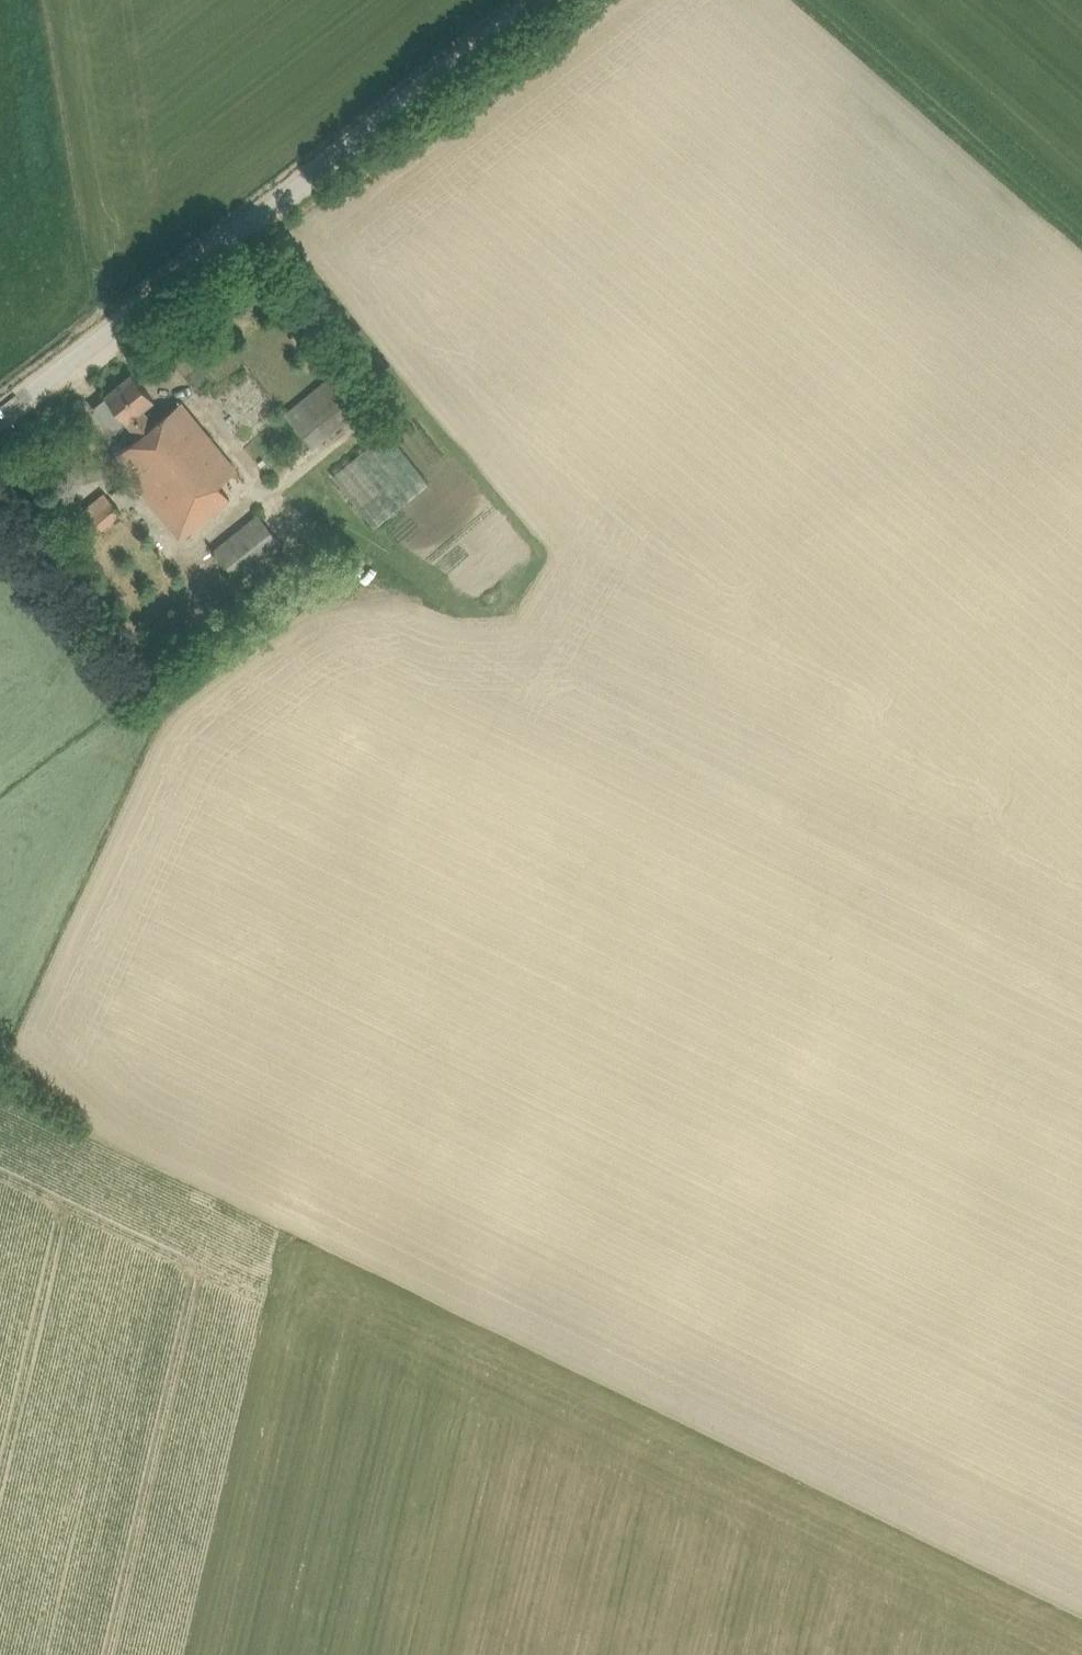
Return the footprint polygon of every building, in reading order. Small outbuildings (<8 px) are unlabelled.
[(364,404),(337,371),(285,413),(312,447),(364,404)] [(234,467),(194,419),(180,402),(154,424),(142,410),(153,400),(132,374),(105,396),(107,398),(94,409),(112,431),(125,420),(138,437),(113,457),(177,536),(227,494),(217,481),(234,467)] [(377,526),(432,480),(388,429),(334,474),(377,526)] [(120,512),(118,510),(105,493),(83,511),(98,530),(120,512)] [(212,548),(237,578),(250,594),(256,601),(271,589),(261,576),(275,565),(269,558),(284,546),(257,513),(212,548)]
